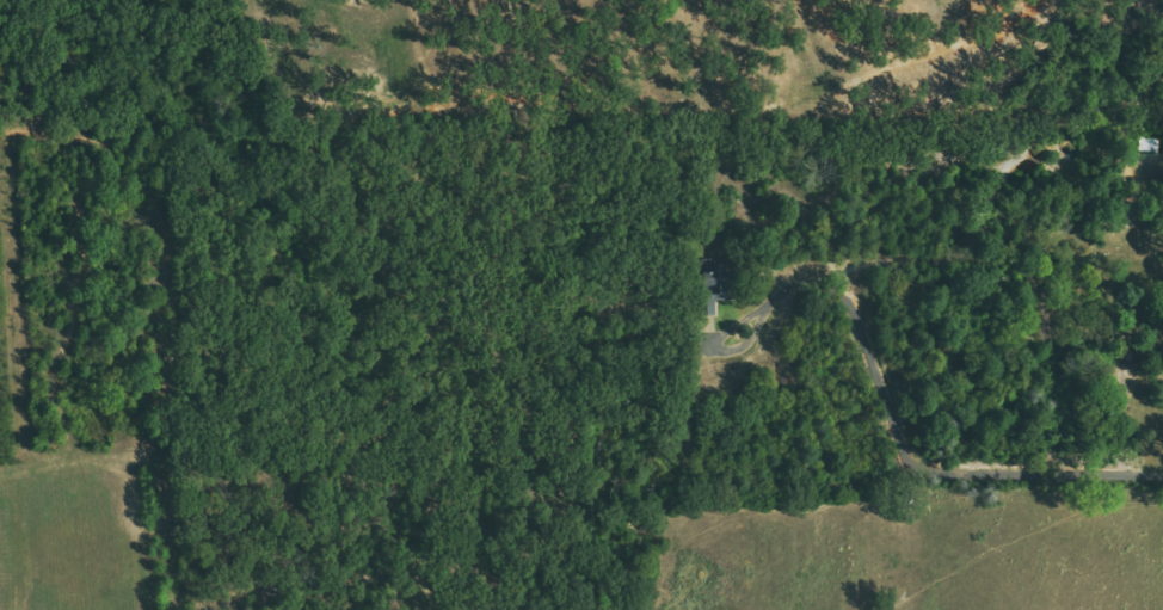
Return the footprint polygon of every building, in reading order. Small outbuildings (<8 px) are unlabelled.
[(708,268),(709,311),(716,311),(716,298),(730,297),(729,268),(708,268)]
